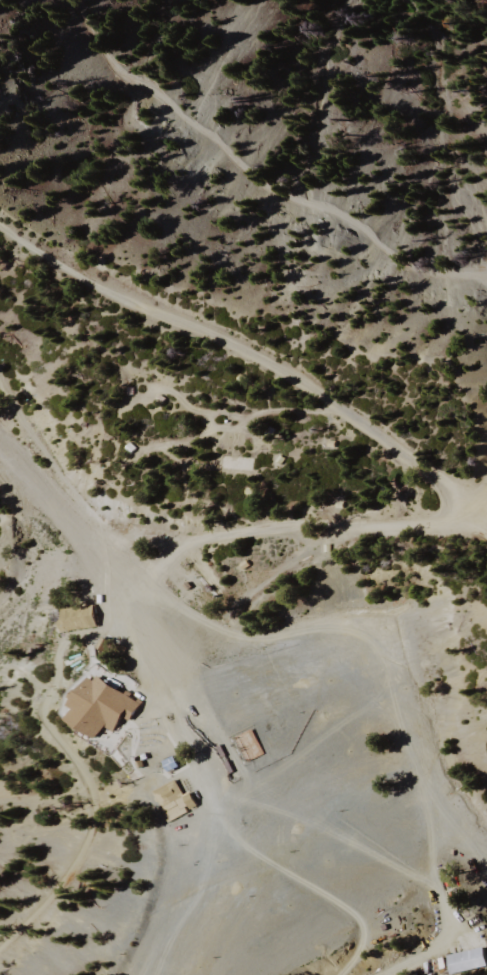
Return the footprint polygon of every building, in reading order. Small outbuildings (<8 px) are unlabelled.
[(95,673),(141,702),(127,725),(118,719),(111,730),(102,724),(94,737),(66,720),(73,709),(68,705),(87,676),(91,679),(95,673)] [(159,763),(171,757),(177,769),(164,775),(159,763)] [(181,797),(189,794),(193,806),(185,809),(181,797)] [(484,968),(452,974),(447,974),(442,957),(479,948),(484,968)]
